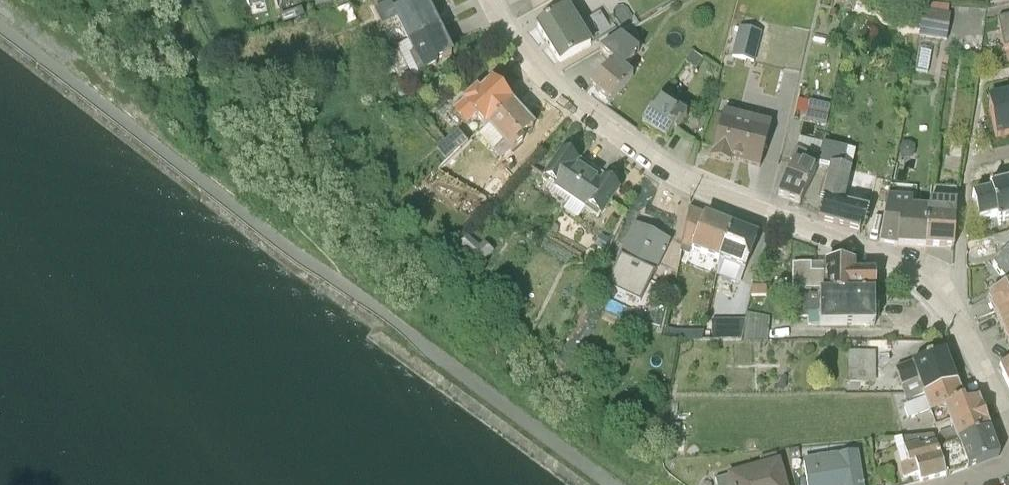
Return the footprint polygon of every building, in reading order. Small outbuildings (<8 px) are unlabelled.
[(266,10),(264,0),(248,0),(251,13),(266,10)] [(431,0),(419,0),(395,12),(389,2),(373,10),(381,26),(395,19),(407,44),(443,26),(431,0)] [(537,23),(559,60),(615,25),(614,23),(609,26),(599,9),(585,17),(574,0),(537,23)] [(947,14),(950,14),(948,11),(948,3),(923,1),(922,8),(928,9),(947,14)] [(928,9),(922,8),(918,34),(946,39),(950,14),(947,14),(928,9)] [(279,18),(279,20),(281,26),(302,19),(299,11),(279,18)] [(997,17),(1003,46),(1008,45),(1008,15),(997,17)] [(761,29),(738,24),(731,53),(754,59),(761,29)] [(451,42),(443,26),(407,44),(396,49),(401,58),(403,56),(405,60),(401,62),(403,66),(397,69),(400,74),(407,70),(413,82),(421,78),(419,75),(437,67),(435,62),(450,55),(446,45),(451,42)] [(622,36),(638,49),(643,43),(627,30),(622,36)] [(590,84),(609,101),(632,73),(624,66),(638,49),(622,36),(620,34),(599,47),(612,59),(590,84)] [(702,55),(691,48),(684,59),(694,66),(702,55)] [(511,105),(491,83),(480,93),(476,89),(452,111),(466,126),(474,118),(485,130),(515,103),(514,103),(511,105)] [(665,90),(641,122),(665,139),(673,128),(675,130),(687,113),(677,107),(681,101),(665,90)] [(995,136),(1008,133),(1008,94),(1002,96),(1003,100),(988,104),(995,136)] [(830,105),(808,101),(805,119),(818,122),(817,125),(825,126),(830,105)] [(525,115),(515,103),(485,130),(478,137),(500,162),(508,153),(510,155),(524,142),(520,138),(532,127),(523,117),(525,115)] [(771,120),(723,107),(710,157),(729,162),(731,156),(740,159),(739,161),(759,166),(771,120)] [(442,162),(445,165),(462,150),(466,146),(455,133),(444,143),(452,151),(448,155),(449,156),(442,162)] [(791,164),(777,195),(799,205),(817,163),(822,142),(798,136),(788,163),(791,164)] [(846,148),(822,142),(817,163),(828,166),(821,200),(843,205),(851,169),(842,167),(846,148)] [(855,150),(846,148),(842,167),(851,169),(855,150)] [(462,150),(445,165),(431,178),(448,187),(453,179),(447,176),(466,155),(462,150)] [(575,160),(561,151),(540,182),(545,185),(542,190),(566,206),(592,167),(577,157),(575,160)] [(607,177),(592,167),(566,206),(563,212),(576,221),(583,211),(596,220),(617,189),(604,180),(607,177)] [(988,183),(990,191),(971,196),(977,219),(996,215),(998,223),(1008,220),(1008,179),(988,183)] [(897,247),(925,248),(928,204),(919,204),(919,200),(915,199),(915,187),(890,185),(880,233),(878,243),(897,247)] [(931,187),(928,204),(925,248),(953,249),(956,188),(931,187)] [(843,205),(821,200),(817,222),(861,233),(867,211),(843,205)] [(715,270),(731,226),(689,210),(680,256),(715,270)] [(637,230),(632,228),(620,254),(609,249),(606,255),(602,263),(615,269),(604,291),(638,308),(668,245),(652,237),(655,231),(652,228),(644,224),(639,224),(637,230)] [(747,232),(731,226),(715,270),(714,276),(737,285),(756,239),(746,235),(747,232)] [(992,239),(994,247),(1008,243),(1008,235),(992,239)] [(611,244),(600,238),(593,249),(606,255),(609,249),(611,244)] [(991,268),(1008,289),(1008,288),(1008,254),(991,268)] [(810,267),(791,267),(791,294),(818,294),(818,297),(873,296),(873,275),(853,275),(853,266),(824,267),(824,275),(810,275),(810,267)] [(810,275),(824,275),(824,267),(810,267),(810,275)] [(766,288),(753,287),(750,298),(765,297),(766,288)] [(986,300),(995,319),(1008,313),(1008,288),(1008,289),(986,300)] [(873,296),(818,297),(791,297),(790,320),(807,320),(807,328),(873,329),(873,296)] [(995,319),(1003,335),(1008,332),(1008,313),(995,319)] [(662,316),(650,314),(648,327),(644,326),(644,330),(658,334),(662,316)] [(745,322),(740,343),(766,343),(769,319),(746,315),(745,322)] [(710,343),(740,343),(745,322),(710,322),(710,343)] [(664,332),(662,341),(699,343),(701,333),(681,334),(664,332)] [(874,356),(847,356),(847,386),(874,386),(874,356)] [(955,386),(944,356),(943,356),(894,375),(905,405),(955,386)] [(998,371),(1008,394),(1008,366),(998,371)] [(955,386),(905,405),(911,422),(928,415),(934,430),(949,425),(952,434),(937,439),(941,452),(958,446),(988,434),(976,404),(964,409),(955,386)] [(988,434),(958,446),(967,472),(998,460),(988,434)] [(944,481),(937,453),(934,441),(891,445),(902,482),(907,483),(916,480),(918,484),(929,484),(944,481)] [(944,481),(967,472),(958,446),(941,452),(937,453),(944,481)] [(805,484),(859,484),(855,457),(802,466),(805,484)] [(774,459),(758,463),(760,469),(725,478),(726,480),(713,484),(714,484),(782,484),(774,459)]
